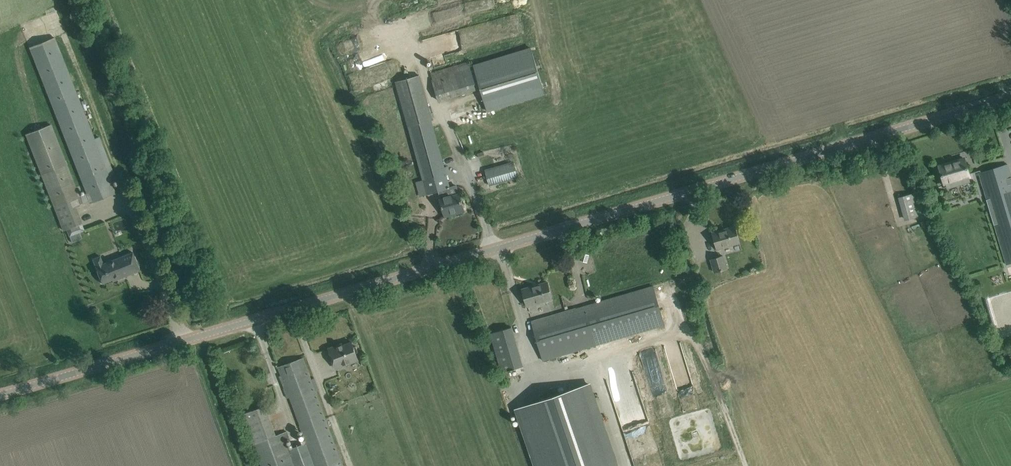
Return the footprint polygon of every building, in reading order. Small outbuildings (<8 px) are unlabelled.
[(55,38),(29,48),(58,121),(86,193),(89,201),(90,204),(117,194),(112,182),(95,138),(55,38)] [(433,79),(432,80),(438,101),(450,97),(457,120),(544,93),(531,48),(473,65),(472,61),(431,73),(433,79)] [(452,214),(452,212),(463,209),(463,211),(464,210),(461,201),(460,194),(459,194),(457,185),(450,187),(446,175),(451,174),(448,166),(444,167),(419,75),(397,81),(427,194),(438,191),(441,199),(440,199),(445,216),(452,214)] [(51,123),(25,134),(41,174),(57,214),(63,231),(66,229),(82,223),(75,207),(72,200),(80,197),(80,196),(67,164),(51,123)] [(964,158),(939,166),(942,175),(944,184),(945,183),(947,189),(970,182),(969,176),(970,176),(967,168),(964,158)] [(513,161),(485,169),(490,186),(518,178),(513,161)] [(982,182),(1005,266),(1010,265),(1010,176),(1008,164),(979,173),(982,182)] [(86,193),(80,196),(80,197),(72,200),(75,207),(89,201),(86,193)] [(908,219),(919,216),(912,193),(901,196),(908,219)] [(735,226),(712,233),(717,249),(740,242),(738,236),(735,226)] [(100,255),(92,258),(102,283),(116,278),(117,279),(140,270),(132,252),(103,263),(100,255)] [(728,268),(724,255),(711,259),(714,272),(728,268)] [(550,291),(547,282),(522,289),(527,306),(552,299),(550,291)] [(531,320),(543,360),(595,345),(665,325),(653,285),(531,320)] [(516,342),(512,326),(490,333),(494,348),(516,342)] [(338,347),(337,346),(330,349),(336,368),(350,363),(349,360),(357,358),(356,353),(358,352),(356,346),(353,347),(352,343),(338,347)] [(569,355),(570,358),(591,352),(590,349),(569,355)] [(303,358),(279,367),(282,376),(280,377),(284,388),(286,387),(306,441),(289,448),(289,449),(295,465),(343,465),(303,358)] [(536,465),(617,465),(589,384),(559,394),(556,386),(550,389),(553,396),(517,409),(536,465)] [(242,413),(261,465),(295,465),(289,449),(285,439),(289,438),(286,431),(275,434),(265,405),(242,413)]
